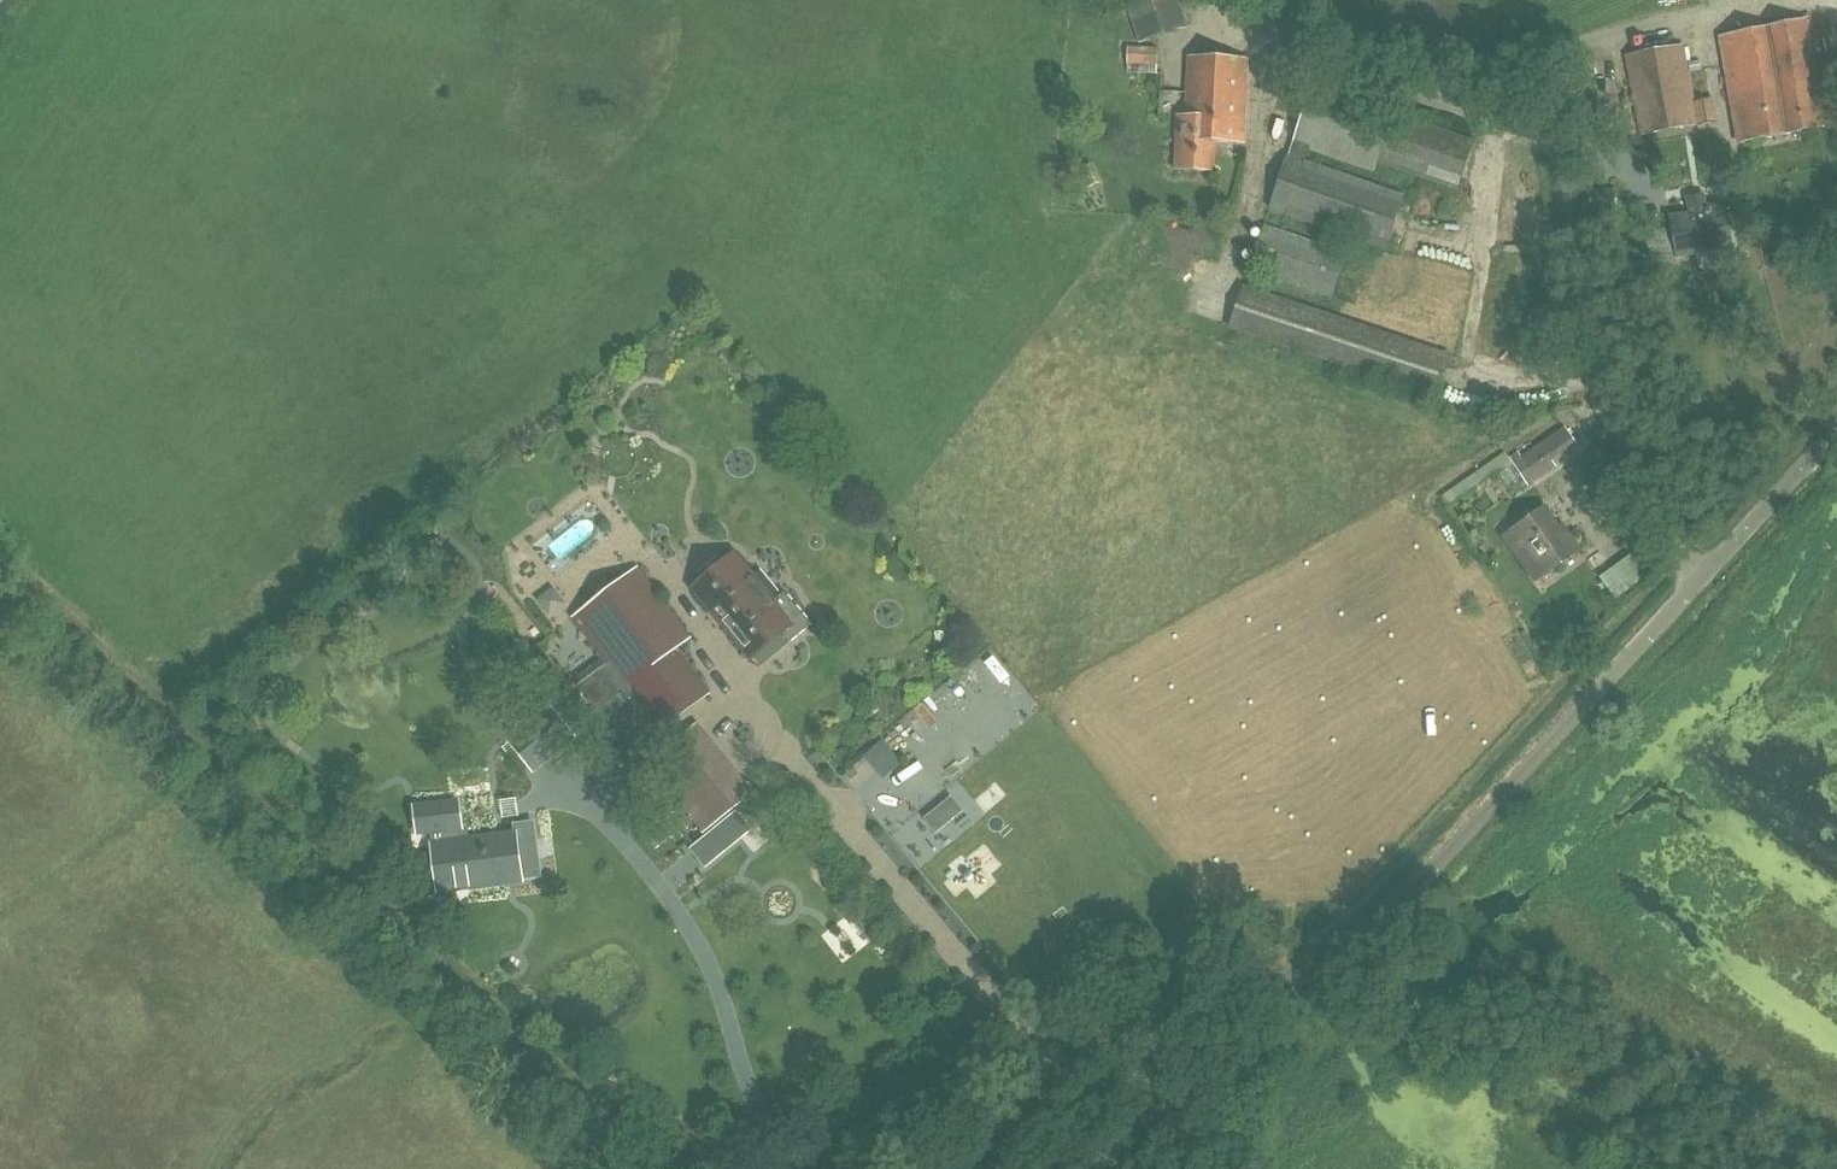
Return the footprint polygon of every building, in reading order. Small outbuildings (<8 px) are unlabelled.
[(1187,26),(1178,0),(1133,0),(1128,2),(1141,41),(1187,26)] [(1740,143),(1823,126),(1804,19),(1722,36),(1740,143)] [(1697,125),(1681,44),(1627,55),(1643,136),(1697,125)] [(1159,48),(1128,47),(1128,65),(1158,66),(1159,48)] [(1244,142),(1248,58),(1189,56),(1186,115),(1180,115),(1178,169),(1212,171),(1214,141),(1244,142)] [(1375,171),(1377,163),(1424,181),(1424,180),(1457,191),(1474,141),(1395,114),(1394,116),(1314,87),(1294,142),(1293,142),(1270,208),(1386,248),(1404,196),(1304,161),(1309,147),(1375,171)] [(1725,202),(1706,205),(1704,192),(1686,195),(1688,213),(1669,216),(1676,257),(1733,247),(1725,202)] [(1250,270),(1332,298),(1347,253),(1265,225),(1250,270)] [(1437,396),(1451,356),(1244,286),(1231,327),(1437,396)] [(1518,451),(1508,458),(1513,465),(1499,475),(1515,497),(1557,467),(1553,461),(1578,444),(1565,426),(1522,457),(1518,451)] [(1580,548),(1569,534),(1565,536),(1544,507),(1503,537),(1515,556),(1528,547),(1546,572),(1580,548)] [(785,588),(771,598),(735,555),(693,589),(750,660),(787,630),(801,648),(820,633),(785,588)] [(590,715),(602,706),(635,752),(684,715),(711,693),(677,649),(692,637),(639,566),(534,644),(590,715)] [(506,740),(530,769),(573,733),(549,704),(506,740)] [(852,767),(845,772),(851,778),(857,773),(852,767)] [(516,834),(463,841),(461,828),(462,828),(459,802),(415,808),(418,834),(431,832),(439,891),(458,888),(457,884),(471,882),(471,886),(522,880),(516,834)] [(739,810),(694,846),(708,863),(753,826),(739,810)] [(935,810),(924,819),(936,834),(948,825),(935,810)]
